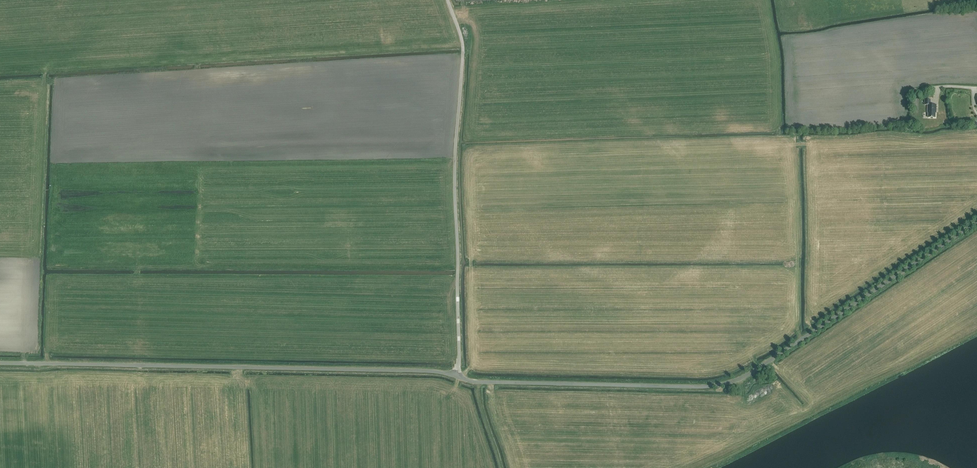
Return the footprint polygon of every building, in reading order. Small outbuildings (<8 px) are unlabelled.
[(931,106),(931,100),(925,100),(925,106),(928,106),(928,113),(929,113),(929,118),(936,118),(936,114),(937,114),(937,106),(931,106)]
